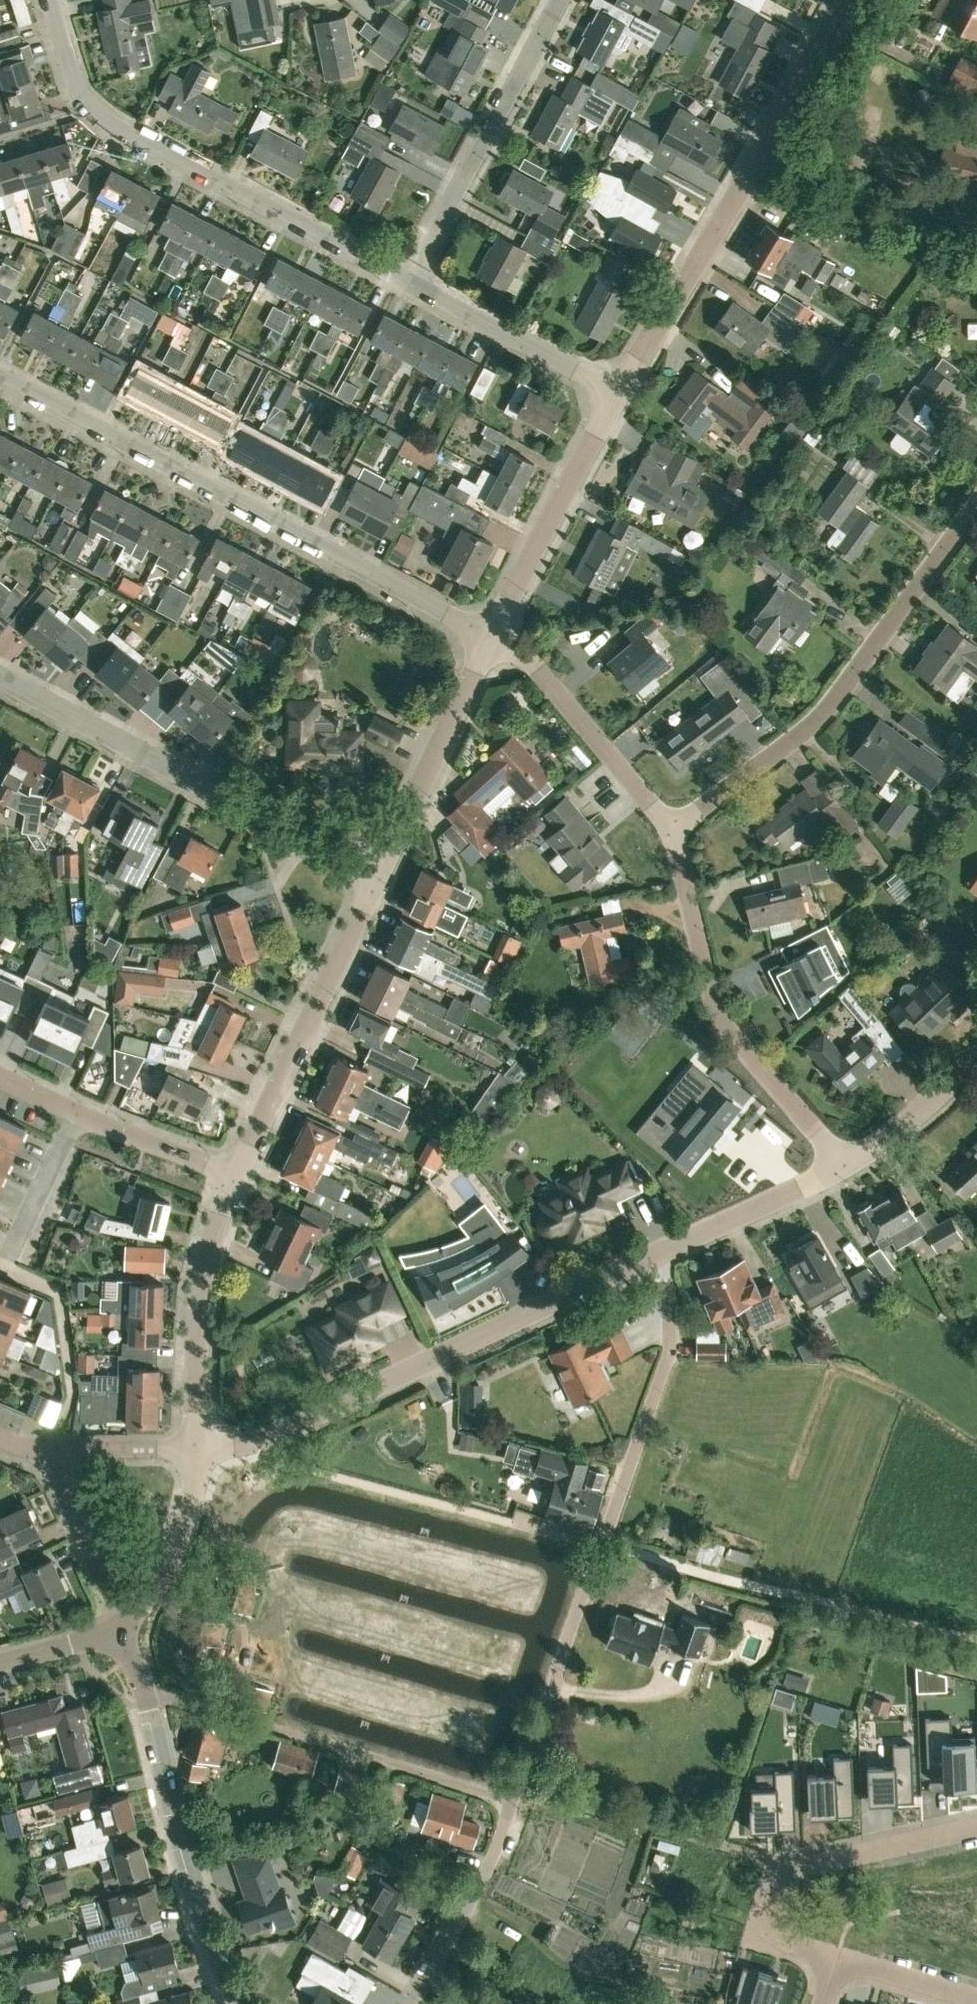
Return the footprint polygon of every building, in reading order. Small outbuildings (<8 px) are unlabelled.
[(100,10),(109,54),(118,52),(122,70),(141,66),(133,29),(140,28),(139,23),(155,20),(151,0),(149,0),(132,3),(132,0),(106,0),(107,8),(100,10)] [(251,27),(279,22),(275,0),(245,0),(251,27)] [(453,10),(461,15),(470,0),(434,0),(435,0),(453,10)] [(509,10),(515,0),(492,0),(509,10)] [(630,12),(635,2),(631,0),(617,0),(615,4),(630,12)] [(655,8),(659,0),(640,0),(655,8)] [(720,83),(747,97),(772,51),(764,47),(776,26),(756,15),(759,10),(746,3),(740,0),(734,0),(727,13),(733,16),(721,39),(739,49),(720,83)] [(746,3),(759,10),(764,0),(740,0),(746,3)] [(935,12),(976,35),(976,0),(941,0),(935,12)] [(578,49),(603,63),(611,49),(616,52),(620,51),(624,49),(627,46),(633,34),(651,44),(660,29),(659,28),(659,27),(636,15),(630,12),(615,4),(614,3),(609,11),(602,6),(578,49)] [(228,4),(214,5),(218,47),(233,45),(228,4)] [(487,29),(461,15),(453,10),(445,25),(451,28),(426,72),(464,92),(489,47),(480,42),(487,29)] [(345,17),(316,22),(326,70),(328,79),(356,73),(354,64),(345,17)] [(671,44),(687,53),(700,31),(683,22),(671,44)] [(0,33),(0,44),(1,48),(21,42),(16,28),(0,33)] [(374,42),(370,47),(371,48),(388,60),(389,61),(401,44),(382,31),(381,32),(374,42)] [(34,82),(26,57),(24,58),(21,46),(0,53),(0,72),(1,72),(7,90),(34,82)] [(962,58),(953,75),(976,88),(976,67),(962,58)] [(172,102),(169,109),(208,130),(213,122),(227,130),(237,113),(199,92),(211,71),(196,63),(186,80),(172,72),(159,95),(172,102)] [(613,103),(606,98),(592,91),(594,87),(573,75),(561,97),(555,93),(533,133),(557,146),(578,107),(588,112),(586,116),(601,125),(613,103)] [(2,119),(0,120),(0,133),(25,125),(22,115),(42,108),(34,82),(7,90),(7,91),(0,94),(0,111),(2,119)] [(381,82),(369,104),(383,111),(395,89),(381,82)] [(641,95),(621,84),(613,98),(633,109),(641,95)] [(405,105),(392,129),(432,151),(445,127),(405,105)] [(259,141),(253,153),(294,174),(307,150),(265,128),(272,114),(261,108),(247,134),(259,141)] [(675,115),(661,142),(706,167),(721,140),(706,131),(710,124),(682,108),(678,116),(675,115)] [(360,121),(355,131),(385,147),(386,148),(391,138),(360,121)] [(385,147),(355,131),(354,131),(347,143),(373,157),(352,195),(378,209),(399,171),(378,160),(385,147)] [(652,162),(657,152),(634,139),(621,132),(615,142),(652,162)] [(64,173),(78,168),(70,141),(44,149),(52,176),(60,201),(71,197),(64,173)] [(943,159),(939,174),(976,184),(976,152),(946,145),(943,159)] [(39,180),(52,176),(44,149),(18,157),(26,184),(33,207),(46,203),(39,180)] [(26,184),(18,157),(0,162),(0,187),(2,192),(10,221),(19,218),(15,204),(17,204),(12,189),(26,184)] [(103,165),(92,159),(78,186),(89,191),(103,165)] [(592,185),(593,186),(593,185),(632,206),(637,196),(665,211),(676,190),(637,168),(630,180),(600,170),(592,185)] [(112,169),(95,202),(118,214),(136,181),(112,169)] [(503,183),(505,184),(500,194),(538,215),(533,224),(527,234),(550,247),(556,237),(554,236),(565,215),(546,204),(553,191),(514,169),(512,172),(509,171),(505,172),(501,178),(503,183)] [(118,214),(117,217),(144,232),(150,220),(147,218),(159,194),(136,181),(118,214)] [(650,258),(661,237),(634,222),(640,210),(632,206),(593,185),(593,186),(586,198),(617,223),(610,236),(650,258)] [(184,239),(197,213),(174,201),(160,227),(172,233),(164,247),(168,248),(176,253),(184,239)] [(184,239),(176,253),(186,258),(188,260),(195,246),(206,251),(219,225),(197,213),(184,239)] [(65,222),(57,236),(52,248),(62,254),(76,227),(65,222)] [(767,223),(756,241),(801,268),(802,267),(808,271),(807,272),(824,282),(835,263),(822,255),(824,252),(794,233),(791,238),(767,223)] [(242,237),(219,225),(206,251),(228,263),(242,237)] [(76,227),(62,254),(73,260),(87,233),(76,227)] [(589,239),(574,230),(568,242),(584,250),(589,239)] [(550,247),(527,234),(520,247),(500,236),(480,273),(506,288),(526,251),(548,263),(555,249),(550,247)] [(242,237),(228,263),(251,275),(265,249),(242,237)] [(756,241),(745,258),(761,268),(758,272),(783,288),(790,276),(795,279),(801,268),(756,241)] [(176,253),(168,248),(158,266),(167,271),(176,253)] [(122,285),(135,259),(124,253),(111,279),(122,285)] [(176,253),(167,271),(176,276),(186,258),(176,253)] [(607,256),(596,277),(600,279),(576,324),(603,339),(627,295),(619,290),(631,269),(607,256)] [(289,295),(303,269),(280,257),(266,283),(289,295)] [(12,265),(3,261),(0,267),(0,281),(3,282),(12,265)] [(13,266),(12,265),(3,282),(12,287),(20,270),(13,266)] [(326,281),(303,269),(289,295),(312,307),(326,281)] [(212,295),(221,277),(213,273),(204,291),(212,295)] [(221,277),(212,295),(221,300),(230,282),(221,277)] [(349,294),(326,281),(312,307),(335,319),(349,294)] [(65,309),(75,292),(66,287),(57,305),(65,309)] [(784,291),(775,304),(795,316),(805,304),(784,291)] [(65,309),(74,313),(83,296),(75,292),(65,309)] [(349,294),(335,319),(358,331),(372,306),(349,294)] [(5,334),(18,309),(5,301),(0,299),(0,331),(5,334)] [(734,302),(714,327),(749,354),(764,334),(787,351),(807,324),(804,322),(795,316),(775,304),(761,322),(734,302)] [(264,323),(272,327),(282,309),(273,305),(264,323)] [(290,314),(282,309),(272,327),(281,332),(290,314)] [(45,348),(58,323),(35,311),(22,336),(45,348)] [(102,329),(110,333),(120,316),(111,311),(102,328),(102,329)] [(394,350),(408,325),(386,313),(372,339),(383,345),(375,360),(378,362),(379,360),(387,364),(394,350)] [(120,316),(110,333),(119,338),(128,320),(120,316)] [(58,323),(45,348),(67,360),(81,335),(58,323)] [(408,325),(394,350),(387,364),(396,369),(395,370),(397,371),(405,356),(417,362),(430,337),(408,325)] [(93,341),(81,335),(67,360),(90,372),(110,333),(102,329),(102,328),(101,327),(93,341)] [(318,329),(318,330),(310,347),(318,351),(327,334),(318,329)] [(110,333),(90,372),(113,385),(127,359),(115,353),(123,340),(119,338),(110,333)] [(327,334),(318,351),(327,356),(336,339),(327,334)] [(417,362),(440,375),(453,349),(430,337),(417,362)] [(171,366),(180,348),(171,343),(162,361),(171,366)] [(180,348),(171,366),(180,370),(189,352),(180,348)] [(476,361),(453,349),(440,375),(433,388),(441,393),(449,379),(463,387),(476,361)] [(369,378),(377,382),(387,364),(379,360),(378,362),(369,378)] [(387,364),(377,382),(386,387),(395,370),(396,369),(387,364)] [(484,365),(470,391),(483,398),(496,372),(484,365)] [(141,367),(128,392),(150,404),(164,379),(141,367)] [(216,390),(226,372),(217,367),(207,385),(216,390)] [(729,396),(722,390),(723,389),(697,370),(669,407),(687,421),(684,426),(699,437),(712,419),(708,416),(712,410),(737,430),(733,436),(746,446),(780,401),(742,373),(730,390),(732,391),(729,396)] [(933,370),(920,388),(915,383),(908,392),(914,397),(912,399),(909,396),(889,423),(931,453),(951,427),(940,419),(942,416),(934,409),(953,384),(933,370)] [(234,376),(226,372),(216,390),(225,394),(234,376)] [(187,391),(164,379),(150,404),(173,416),(187,391)] [(359,387),(344,380),(337,394),(351,401),(359,387)] [(521,381),(513,395),(505,411),(517,417),(520,413),(552,430),(564,408),(535,393),(537,390),(521,381)] [(433,388),(424,384),(415,402),(423,406),(433,388)] [(441,393),(433,388),(423,406),(432,411),(441,393)] [(225,394),(216,390),(209,403),(196,428),(219,440),(232,415),(220,409),(227,397),(225,394)] [(209,403),(187,391),(173,416),(196,428),(209,403)] [(266,421),(274,425),(283,409),(275,404),(266,421)] [(389,413),(375,406),(371,414),(385,421),(389,413)] [(292,414),(283,409),(274,425),(283,430),(292,414)] [(795,444),(809,424),(796,414),(781,434),(795,444)] [(264,420),(256,434),(244,428),(230,453),(253,465),(266,440),(274,425),(266,421),(264,420)] [(813,426),(804,438),(814,445),(823,433),(813,426)] [(330,429),(328,433),(320,428),(310,446),(319,451),(328,433),(330,430),(330,429)] [(9,469),(22,445),(0,433),(0,465),(9,469)] [(328,433),(319,451),(328,456),(337,437),(328,433)] [(478,447),(491,454),(497,443),(484,436),(478,447)] [(399,453),(414,461),(422,445),(407,438),(399,453)] [(266,440),(253,465),(276,478),(289,452),(266,440)] [(45,457),(22,445),(9,469),(31,482),(45,457)] [(644,459),(628,487),(693,523),(709,494),(694,486),(706,465),(676,449),(664,470),(644,459)] [(534,463),(511,451),(498,475),(521,487),(534,463)] [(312,464),(289,452),(276,478),(298,490),(312,464)] [(45,457),(31,482),(55,494),(68,469),(65,468),(67,464),(66,461),(60,458),(56,459),(55,462),(45,457)] [(360,523),(377,490),(364,483),(368,475),(361,471),(363,466),(352,461),(340,483),(351,489),(339,511),(360,523)] [(312,464),(298,490),(321,502),(335,476),(312,464)] [(55,494),(68,501),(61,514),(71,520),(91,481),(68,469),(55,494)] [(838,526),(828,540),(828,544),(831,546),(835,549),(849,560),(875,524),(861,514),(859,516),(851,511),(860,498),(869,485),(847,469),(817,511),(819,513),(838,526)] [(451,482),(445,494),(465,504),(471,492),(476,482),(463,475),(457,485),(451,482)] [(508,512),(521,487),(498,475),(495,482),(491,489),(485,500),(508,512)] [(377,490),(360,523),(382,534),(393,511),(404,517),(408,509),(412,502),(415,494),(420,486),(409,480),(402,493),(394,489),(390,497),(377,490)] [(415,494),(412,502),(408,509),(445,529),(442,535),(456,542),(443,566),(471,581),(492,542),(471,531),(475,524),(483,528),(489,517),(465,505),(465,504),(445,494),(422,482),(420,486),(415,494)] [(730,483),(723,496),(739,504),(740,502),(743,503),(748,495),(745,493),(746,492),(730,483)] [(129,501),(105,489),(92,513),(90,526),(88,534),(78,529),(64,555),(76,561),(90,535),(94,537),(98,530),(110,537),(129,501)] [(17,509),(11,520),(8,526),(17,530),(25,514),(33,501),(24,496),(17,509)] [(129,501),(110,537),(124,544),(115,561),(124,565),(131,552),(133,549),(138,538),(152,513),(129,501)] [(0,511),(0,525),(5,528),(11,517),(0,511)] [(150,545),(161,550),(174,525),(152,513),(138,538),(133,549),(131,552),(139,557),(143,559),(150,545)] [(673,547),(641,529),(619,517),(610,534),(599,528),(574,573),(603,589),(628,543),(632,546),(632,547),(634,548),(636,543),(666,560),(673,547)] [(62,521),(48,547),(60,553),(74,527),(62,521)] [(161,551),(156,561),(169,568),(166,573),(174,578),(182,562),(185,563),(198,538),(174,525),(161,550),(161,551)] [(391,557),(405,563),(416,538),(402,532),(391,557)] [(217,536),(197,574),(207,579),(214,566),(228,574),(241,549),(217,536)] [(813,613),(808,609),(813,602),(796,589),(801,583),(787,573),(793,565),(759,540),(752,550),(765,560),(761,565),(777,577),(772,584),(777,588),(756,616),(758,617),(746,634),(767,649),(779,633),(791,642),(813,613)] [(263,561),(241,549),(228,574),(250,586),(263,561)] [(131,552),(124,565),(131,570),(139,557),(131,552)] [(99,555),(92,572),(107,578),(114,561),(99,555)] [(286,573),(263,561),(250,586),(272,598),(267,607),(268,608),(273,598),(286,573)] [(286,573),(273,598),(268,608),(295,622),(300,611),(296,609),(309,585),(286,573)] [(138,596),(143,584),(124,576),(119,588),(138,596)] [(0,580),(0,609),(8,615),(26,593),(15,585),(12,589),(0,580)] [(166,615),(180,588),(170,583),(156,609),(166,615)] [(25,604),(10,622),(45,650),(67,623),(46,606),(56,594),(45,586),(28,606),(25,604)] [(191,594),(180,588),(166,615),(177,620),(191,594)] [(236,613),(243,600),(234,595),(227,608),(236,613)] [(243,600),(236,613),(244,617),(251,604),(243,600)] [(634,641),(609,662),(633,690),(666,661),(643,634),(656,624),(647,613),(626,631),(634,641)] [(67,623),(45,650),(66,667),(79,650),(90,659),(108,637),(96,627),(93,631),(74,615),(68,623),(67,623)] [(210,638),(215,628),(203,621),(198,631),(210,638)] [(976,675),(976,676),(976,647),(976,645),(949,625),(917,670),(959,700),(976,675)] [(275,633),(261,659),(272,664),(286,639),(275,633)] [(108,637),(90,659),(99,667),(96,671),(117,688),(139,661),(118,644),(117,644),(108,637)] [(139,661),(117,688),(137,705),(151,688),(162,697),(188,666),(187,665),(179,675),(168,666),(159,677),(139,661)] [(188,666),(162,697),(172,705),(168,710),(189,727),(218,690),(188,666)] [(677,729),(660,741),(679,765),(695,753),(708,743),(746,714),(730,693),(738,687),(728,673),(712,685),(720,696),(717,698),(686,721),(677,729)] [(218,690),(189,727),(209,743),(223,726),(238,738),(251,713),(232,698),(230,700),(218,690)] [(289,729),(290,729),(289,746),(294,746),(293,764),(322,764),(322,766),(338,766),(339,765),(359,766),(360,733),(336,732),(336,718),(306,717),(306,703),(290,702),(289,729)] [(393,746),(401,730),(376,717),(368,734),(393,746)] [(919,749),(879,720),(854,756),(873,770),(870,774),(883,783),(897,763),(932,788),(948,765),(921,746),(919,749)] [(921,738),(952,759),(954,756),(959,759),(964,753),(929,727),(921,738)] [(553,787),(546,779),(549,777),(513,735),(491,754),(494,758),(455,792),(463,801),(447,815),(486,858),(498,847),(493,840),(493,820),(481,806),(493,795),(494,787),(505,777),(525,798),(528,796),(535,804),(553,787)] [(10,770),(0,787),(0,801),(25,814),(22,832),(27,833),(36,847),(47,848),(38,834),(44,795),(30,793),(29,795),(18,789),(24,777),(33,782),(46,759),(22,746),(9,770),(10,770)] [(817,767),(801,779),(812,795),(829,784),(817,767)] [(57,828),(83,778),(65,769),(50,796),(59,801),(54,811),(52,810),(46,822),(57,828)] [(86,816),(101,788),(83,778),(57,828),(66,833),(72,820),(77,811),(86,816)] [(887,780),(879,791),(893,800),(900,790),(887,780)] [(769,844),(780,836),(786,845),(824,818),(840,840),(858,826),(830,787),(812,800),(806,790),(789,803),(791,805),(758,829),(769,844)] [(918,807),(900,795),(880,824),(897,836),(918,807)] [(560,851),(550,860),(574,890),(585,881),(584,880),(594,872),(603,883),(620,868),(591,833),(594,831),(565,798),(545,814),(558,829),(548,838),(560,851)] [(121,799),(104,832),(122,842),(126,835),(131,838),(113,872),(130,881),(141,887),(155,861),(162,847),(151,841),(160,825),(150,820),(153,816),(121,799)] [(530,823),(538,833),(547,825),(538,816),(530,823)] [(452,823),(443,832),(460,850),(469,842),(452,823)] [(186,881),(194,866),(207,873),(219,851),(192,836),(192,837),(180,858),(177,856),(167,851),(154,874),(175,886),(180,877),(186,881)] [(65,876),(64,853),(52,853),(52,876),(65,876)] [(78,853),(64,853),(65,876),(79,875),(78,853)] [(778,867),(783,887),(746,897),(753,928),(807,914),(799,884),(812,881),(812,880),(824,877),(819,853),(808,860),(778,867)] [(422,869),(413,889),(443,903),(446,897),(466,907),(472,894),(451,884),(452,883),(422,869)] [(467,915),(443,903),(413,889),(403,909),(434,924),(434,922),(458,933),(467,915)] [(169,911),(161,914),(166,931),(174,928),(175,929),(195,922),(195,921),(190,905),(189,904),(168,911),(169,911)] [(213,909),(201,913),(203,918),(204,923),(211,942),(224,937),(249,929),(248,927),(252,926),(249,914),(245,916),(241,904),(229,908),(228,904),(213,909)] [(622,913),(604,917),(558,928),(564,951),(581,947),(591,987),(637,976),(632,956),(613,960),(608,937),(626,932),(622,913)] [(967,962),(941,933),(947,928),(935,913),(920,926),(958,970),(967,962)] [(401,917),(392,935),(455,965),(460,956),(428,940),(432,932),(401,917)] [(819,995),(817,990),(837,980),(820,946),(833,939),(826,924),(798,938),(805,952),(779,965),(778,964),(768,969),(784,1001),(785,1001),(793,1017),(819,995)] [(224,937),(211,942),(217,961),(220,971),(222,971),(247,962),(246,958),(258,955),(249,929),(224,937)] [(58,936),(45,934),(44,947),(56,949),(58,936)] [(455,965),(392,935),(384,952),(415,967),(419,959),(451,975),(455,965)] [(105,936),(97,962),(111,967),(120,940),(105,936)] [(149,973),(178,976),(181,958),(150,954),(147,967),(124,964),(131,946),(123,943),(112,968),(117,971),(121,970),(149,973)] [(0,979),(0,1029),(2,1030),(12,1009),(16,1002),(28,1008),(41,980),(53,954),(39,947),(27,973),(25,978),(5,969),(1,976),(0,979)] [(961,1004),(972,993),(944,963),(892,1011),(908,1028),(917,1019),(930,1033),(950,1014),(953,1017),(964,1007),(961,1004)] [(380,964),(371,982),(425,1009),(443,1017),(444,1016),(448,1007),(405,986),(409,978),(380,964)] [(119,971),(117,987),(133,989),(164,993),(166,977),(119,971)] [(37,1020),(27,1041),(48,1051),(69,1008),(75,995),(55,986),(41,980),(28,1008),(40,1013),(37,1020)] [(409,1015),(456,1038),(462,1025),(444,1016),(443,1017),(425,1009),(371,982),(363,999),(392,1014),(396,1005),(410,1012),(409,1015)] [(807,1044),(813,1051),(846,1091),(886,1057),(882,1052),(896,1040),(853,986),(841,996),(864,1024),(851,1035),(853,1038),(840,1049),(823,1030),(807,1044)] [(206,1002),(197,1019),(234,1037),(246,1013),(235,1008),(236,1004),(211,991),(206,1002)] [(455,996),(445,1017),(461,1024),(470,1003),(455,996)] [(69,1008),(48,1051),(70,1061),(83,1033),(96,1039),(105,1020),(109,1011),(94,1005),(89,1017),(69,1008)] [(371,1041),(370,1045),(371,1046),(364,1061),(423,1089),(430,1074),(414,1066),(413,1067),(393,1057),(399,1045),(382,1037),(391,1021),(361,1006),(349,1030),(371,1041)] [(627,1011),(626,1011),(609,1032),(632,1051),(650,1030),(627,1011)] [(152,1040),(148,1055),(148,1056),(188,1067),(195,1052),(210,1059),(211,1056),(223,1061),(234,1037),(197,1019),(190,1036),(185,1047),(152,1040)] [(130,1086),(146,1056),(115,1047),(116,1079),(130,1086)] [(519,1062),(530,1071),(543,1060),(531,1047),(519,1062)] [(337,1055),(326,1078),(358,1094),(369,1099),(383,1106),(405,1116),(411,1105),(363,1083),(369,1070),(337,1055)] [(504,1074),(519,1081),(530,1071),(516,1060),(504,1074)] [(721,1127),(724,1129),(725,1128),(722,1126),(738,1106),(730,1099),(706,1080),(709,1076),(693,1063),(692,1064),(694,1065),(674,1089),(677,1092),(657,1117),(664,1123),(663,1124),(667,1128),(668,1126),(676,1132),(667,1144),(690,1164),(708,1142),(711,1144),(711,1145),(712,1144),(709,1141),(721,1127)] [(156,1073),(149,1088),(160,1093),(157,1099),(181,1110),(183,1106),(197,1113),(208,1090),(170,1072),(167,1078),(156,1073)] [(507,1096),(519,1083),(503,1075),(498,1072),(491,1083),(507,1096)] [(358,1094),(326,1078),(315,1102),(347,1117),(353,1105),(400,1127),(405,1116),(383,1106),(369,1099),(358,1094)] [(496,1108),(482,1096),(471,1112),(483,1121),(496,1108)] [(15,1149),(26,1126),(0,1114),(0,1142),(15,1149)] [(357,1131),(354,1138),(308,1116),(295,1145),(326,1159),(333,1145),(367,1161),(371,1154),(392,1164),(399,1150),(379,1141),(357,1131)] [(0,1142),(0,1170),(5,1172),(15,1149),(0,1142)] [(969,1156),(946,1176),(965,1197),(976,1186),(976,1142),(966,1152),(969,1156)] [(326,1159),(295,1145),(282,1172),(310,1185),(305,1198),(374,1230),(380,1217),(339,1198),(346,1184),(320,1172),(326,1159)] [(537,1200),(543,1211),(542,1212),(540,1215),(540,1217),(539,1220),(539,1222),(540,1224),(541,1227),(543,1229),(545,1230),(547,1232),(549,1233),(552,1233),(554,1233),(556,1232),(576,1223),(581,1236),(605,1224),(602,1216),(617,1209),(613,1199),(638,1187),(626,1160),(590,1177),(586,1168),(561,1180),(564,1187),(537,1200)] [(414,1192),(403,1187),(403,1188),(393,1183),(390,1189),(407,1198),(414,1192)] [(144,1192),(129,1185),(124,1196),(141,1204),(136,1227),(162,1233),(169,1202),(155,1198),(156,1195),(144,1192)] [(901,1190),(880,1202),(888,1217),(893,1214),(901,1227),(913,1238),(926,1231),(937,1250),(962,1236),(951,1216),(926,1230),(917,1215),(915,1216),(901,1190)] [(897,1247),(913,1238),(901,1227),(893,1214),(888,1217),(880,1202),(875,1205),(873,1201),(870,1203),(867,1200),(858,1205),(860,1209),(857,1210),(874,1241),(877,1239),(881,1246),(893,1239),(897,1247)] [(283,1209),(272,1231),(310,1249),(320,1227),(326,1230),(333,1215),(311,1205),(304,1219),(283,1209)] [(464,1218),(459,1222),(481,1250),(474,1254),(463,1259),(455,1262),(448,1265),(440,1268),(428,1271),(424,1272),(419,1273),(439,1313),(453,1305),(468,1297),(482,1288),(496,1279),(504,1274),(512,1268),(528,1256),(494,1214),(488,1206),(480,1213),(467,1223),(464,1218)] [(99,1229),(103,1220),(105,1217),(92,1211),(87,1224),(99,1229)] [(310,1249),(272,1231),(261,1254),(283,1264),(276,1279),(300,1290),(306,1285),(315,1267),(304,1262),(310,1249)] [(793,1252),(785,1256),(792,1268),(788,1270),(806,1300),(842,1279),(835,1267),(836,1266),(818,1235),(815,1237),(796,1248),(792,1250),(793,1252)] [(165,1247),(128,1246),(127,1269),(164,1270),(165,1247)] [(722,1270),(737,1306),(736,1306),(745,1328),(785,1311),(773,1283),(758,1289),(746,1259),(722,1270)] [(866,1267),(851,1275),(862,1296),(885,1284),(866,1267)] [(727,1310),(736,1306),(737,1306),(722,1270),(697,1280),(719,1331),(733,1325),(727,1310)] [(888,1280),(892,1285),(902,1278),(897,1271),(886,1279),(887,1280),(888,1280)] [(20,1312),(30,1290),(0,1278),(0,1303),(20,1312)] [(118,1298),(102,1297),(101,1311),(162,1313),(163,1284),(144,1283),(144,1281),(118,1280),(118,1298)] [(372,1357),(367,1347),(382,1339),(375,1324),(402,1311),(389,1282),(340,1306),(343,1313),(310,1328),(319,1347),(319,1351),(323,1360),(326,1362),(328,1365),(331,1364),(335,1364),(343,1360),(346,1357),(350,1355),(355,1365),(372,1357)] [(49,1329),(55,1298),(31,1294),(23,1338),(55,1345),(58,1331),(49,1329)] [(0,1303),(0,1328),(12,1333),(20,1312),(0,1303)] [(161,1344),(162,1313),(101,1311),(104,1312),(104,1325),(122,1325),(122,1328),(131,1328),(130,1342),(123,1342),(122,1354),(140,1355),(141,1343),(161,1344)] [(588,1341),(586,1337),(551,1353),(575,1403),(609,1386),(597,1361),(609,1355),(612,1361),(632,1352),(615,1316),(595,1325),(600,1335),(588,1341)] [(0,1328),(0,1352),(3,1353),(12,1333),(0,1328)] [(725,1357),(725,1341),(698,1341),(698,1357),(725,1357)] [(57,1370),(62,1351),(45,1347),(41,1367),(57,1370)] [(78,1352),(78,1370),(95,1370),(95,1353),(78,1352)] [(95,1376),(94,1396),(107,1396),(107,1392),(159,1392),(160,1367),(134,1366),(134,1381),(120,1380),(120,1377),(95,1376)] [(462,1384),(461,1406),(482,1406),(482,1384),(462,1384)] [(36,1391),(27,1412),(52,1423),(61,1402),(36,1391)] [(107,1396),(94,1396),(94,1399),(81,1399),(81,1421),(106,1422),(106,1404),(127,1405),(127,1421),(158,1422),(159,1392),(107,1392),(107,1396)] [(549,1518),(569,1524),(581,1487),(589,1462),(544,1448),(542,1454),(520,1446),(513,1469),(533,1476),(534,1473),(558,1480),(546,1517),(549,1518)] [(581,1487),(569,1524),(591,1531),(603,1494),(598,1492),(604,1473),(590,1468),(584,1488),(581,1487)] [(16,1560),(12,1551),(16,1549),(13,1544),(40,1531),(28,1505),(0,1518),(5,1529),(0,1532),(0,1568),(16,1560)] [(718,1567),(726,1544),(713,1540),(712,1545),(705,1543),(706,1538),(692,1534),(685,1556),(718,1567)] [(725,1557),(755,1567),(759,1555),(729,1546),(725,1557)] [(52,1558),(24,1570),(19,1560),(0,1569),(0,1596),(29,1582),(38,1602),(66,1589),(52,1558)] [(251,1572),(237,1567),(224,1607),(240,1611),(242,1604),(248,1606),(251,1594),(245,1592),(251,1572)] [(623,1654),(650,1664),(659,1639),(672,1644),(671,1646),(698,1655),(709,1623),(682,1614),(677,1629),(664,1624),(665,1621),(634,1611),(631,1617),(616,1612),(615,1615),(611,1616),(608,1623),(611,1627),(606,1644),(625,1651),(623,1654)] [(223,1622),(192,1616),(184,1652),(206,1657),(210,1642),(219,1644),(223,1622)] [(916,1666),(917,1688),(927,1688),(926,1669),(916,1666)] [(798,1676),(787,1672),(784,1683),(795,1686),(798,1676)] [(771,1702),(787,1707),(791,1692),(776,1687),(771,1702)] [(104,1780),(99,1763),(95,1764),(83,1718),(87,1717),(84,1703),(67,1708),(63,1695),(2,1710),(13,1751),(26,1748),(22,1734),(56,1725),(68,1771),(53,1774),(58,1793),(104,1780)] [(879,1698),(875,1712),(885,1715),(889,1701),(879,1698)] [(810,1716),(821,1719),(825,1705),(814,1702),(810,1716)] [(190,1760),(188,1760),(183,1774),(203,1781),(208,1766),(206,1765),(208,1759),(219,1762),(231,1723),(199,1714),(187,1753),(192,1754),(190,1760)] [(951,1717),(925,1718),(927,1765),(942,1764),(943,1788),(976,1787),(974,1735),(952,1736),(951,1717)] [(311,1776),(318,1753),(280,1742),(273,1764),(311,1776)] [(893,1765),(867,1766),(868,1797),(869,1804),(884,1803),(914,1802),(912,1744),(893,1744),(893,1765)] [(834,1773),(807,1774),(809,1817),(854,1815),(852,1756),(834,1757),(834,1773)] [(752,1806),(749,1806),(750,1824),(750,1830),(766,1830),(796,1829),(793,1770),(774,1771),(774,1772),(775,1786),(757,1787),(751,1788),(752,1806)] [(27,1797),(43,1790),(36,1774),(20,1781),(27,1797)] [(387,1804),(389,1805),(399,1807),(404,1786),(393,1783),(387,1804)] [(99,1804),(102,1815),(100,1815),(85,1820),(85,1821),(72,1825),(78,1846),(92,1842),(110,1837),(108,1829),(135,1822),(127,1795),(103,1802),(103,1800),(99,1786),(34,1804),(39,1822),(60,1817),(59,1814),(97,1804),(99,1804)] [(453,1839),(474,1845),(480,1824),(461,1819),(465,1804),(434,1795),(424,1829),(454,1838),(453,1839)] [(76,1846),(64,1850),(65,1851),(69,1864),(69,1866),(96,1858),(92,1842),(78,1846),(76,1846)] [(349,1843),(341,1870),(359,1875),(368,1849),(349,1843)] [(115,1853),(114,1853),(119,1866),(103,1871),(107,1884),(149,1872),(141,1845),(115,1853)] [(275,1925),(276,1928),(294,1921),(282,1887),(279,1889),(267,1856),(237,1860),(237,1859),(235,1860),(249,1899),(240,1902),(249,1930),(270,1923),(272,1926),(275,1925)] [(48,1900),(70,1894),(65,1876),(43,1882),(48,1900)] [(413,1916),(421,1901),(380,1879),(366,1902),(372,1906),(367,1915),(368,1915),(377,1920),(403,1935),(414,1916),(413,1916)] [(73,1955),(92,1950),(154,1934),(149,1917),(161,1914),(153,1885),(95,1900),(100,1922),(91,1926),(93,1931),(87,1933),(89,1941),(71,1946),(73,1955)] [(364,1943),(390,1958),(403,1935),(377,1920),(368,1915),(367,1915),(350,1905),(337,1928),(351,1936),(355,1938),(364,1943)] [(15,1938),(9,1917),(0,1920),(0,1943),(15,1938)] [(351,1936),(337,1928),(321,1919),(308,1941),(339,1959),(351,1936)] [(170,1942),(136,1951),(135,1951),(127,1953),(124,1942),(95,1950),(100,1967),(121,1961),(126,1980),(124,1981),(120,1990),(123,1997),(133,1994),(133,1995),(139,1993),(178,1982),(175,1974),(179,1973),(170,1942)] [(302,1971),(323,1983),(312,2003),(360,2003),(348,1998),(352,1992),(347,1989),(355,1976),(312,1952),(302,1971)] [(57,1962),(8,1974),(13,1997),(62,1986),(57,1962)] [(743,1966),(736,1992),(738,1993),(735,2003),(779,2003),(786,1979),(743,1966)] [(188,1991),(156,2000),(157,2003),(192,2003),(188,1991)] [(123,1997),(116,2000),(118,2003),(143,2003),(139,1993),(133,1995),(133,1994),(123,1997)]
